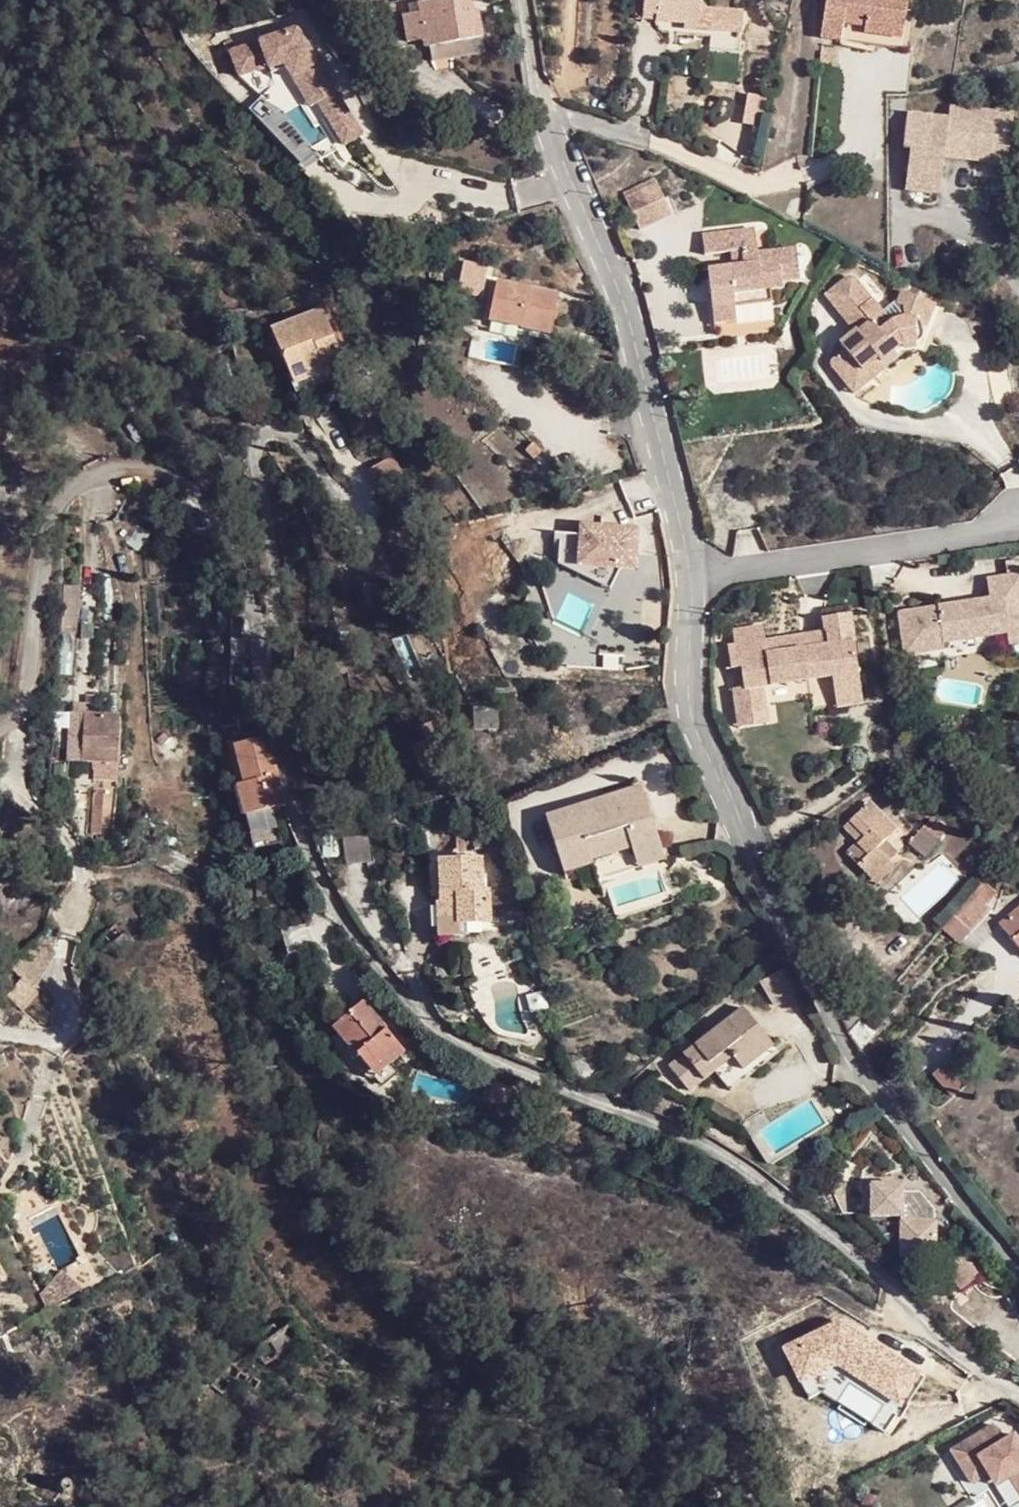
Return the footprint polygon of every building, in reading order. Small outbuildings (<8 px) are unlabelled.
[(420,52),(480,43),(477,20),(471,20),(469,0),(434,0),(414,2),(415,12),(397,14),(401,42),(419,40),(420,52)] [(643,23),(684,26),(684,32),(699,33),(701,0),(644,0),(643,23)] [(908,53),(912,29),(904,28),(907,0),(827,0),(822,43),(908,53)] [(230,47),(239,73),(266,64),(268,67),(273,82),(260,94),(264,100),(283,111),(299,102),(314,125),(318,123),(327,136),(309,147),(319,159),(362,134),(336,92),(340,89),(321,60),(317,62),(296,27),(230,47)] [(482,58),(480,43),(420,52),(424,66),(482,58)] [(266,64),(239,73),(260,94),(273,82),(268,67),(266,64)] [(949,125),(908,124),(908,158),(914,158),(914,200),(949,201),(949,165),(949,154),(982,154),(982,165),(1013,165),(1014,113),(949,112),(949,125)] [(982,154),(949,154),(949,165),(982,165),(982,154)] [(655,183),(623,198),(639,231),(671,216),(655,183)] [(743,267),(733,267),(708,271),(714,326),(736,323),(735,310),(771,305),(769,292),(783,291),(782,285),(800,283),(795,249),(757,254),(755,230),(702,237),(705,256),(732,253),(741,252),(743,267)] [(741,252),(732,253),(733,267),(743,267),(741,252)] [(828,293),(856,330),(858,333),(871,322),(861,309),(874,300),(854,274),(828,293)] [(492,284),(487,319),(548,330),(555,296),(492,284)] [(839,344),(845,351),(861,372),(877,359),(881,363),(903,346),(904,345),(907,344),(909,343),(912,342),(914,341),(917,337),(918,335),(920,331),(921,329),(921,325),(926,327),(943,310),(911,297),(902,306),(898,302),(884,313),(874,300),(861,309),(871,322),(858,333),(856,330),(839,344)] [(327,304),(268,330),(298,401),(329,388),(328,383),(356,371),(327,304)] [(546,340),(548,330),(487,319),(485,327),(546,340)] [(829,363),(853,394),(869,382),(861,372),(845,351),(829,363)] [(877,359),(861,372),(869,382),(886,369),(881,363),(877,359)] [(575,534),(557,534),(556,569),(637,570),(637,524),(575,524),(575,534)] [(986,582),(989,602),(898,615),(904,657),(942,652),(941,644),(1007,632),(1006,626),(1018,623),(1018,577),(986,582)] [(776,655),(774,642),(763,644),(734,648),(726,649),(729,670),(739,668),(743,689),(732,690),(739,729),(766,725),(763,702),(832,691),(835,709),(860,705),(848,615),(822,619),(826,648),(776,655)] [(1006,626),(1007,632),(1009,644),(1018,643),(1018,623),(1006,626)] [(761,629),(732,634),(734,648),(763,644),(761,629)] [(495,704),(475,703),(475,729),(497,729),(495,704)] [(121,756),(122,705),(79,704),(79,754),(121,756)] [(860,705),(835,709),(837,722),(862,718),(860,705)] [(268,737),(264,738),(227,748),(244,817),(268,811),(271,824),(289,820),(268,737)] [(590,883),(637,868),(632,856),(657,848),(637,787),(541,818),(561,874),(585,868),(590,883)] [(868,879),(886,861),(875,850),(895,831),(868,804),(849,823),(863,837),(856,844),(845,855),(868,879)] [(268,811),(244,817),(247,831),(271,824),(268,811)] [(863,837),(849,823),(842,830),(856,844),(863,837)] [(925,858),(939,840),(923,828),(909,845),(925,858)] [(662,861),(657,848),(632,856),(637,868),(662,861)] [(479,857),(440,859),(441,900),(434,899),(435,948),(457,948),(457,932),(488,930),(487,900),(481,900),(479,857)] [(886,861),(868,879),(873,885),(891,866),(886,861)] [(994,895),(980,882),(980,883),(952,917),(971,933),(990,910),(985,907),(994,895)] [(998,925),(1018,951),(1018,908),(998,925)] [(0,967),(0,991),(15,1003),(34,975),(11,954),(0,967)] [(330,1034),(345,1052),(354,1045),(369,1064),(398,1043),(364,1001),(333,1024),(336,1029),(330,1034)] [(740,1006),(664,1064),(683,1088),(708,1069),(726,1087),(775,1049),(740,1006)] [(398,1043),(369,1064),(376,1072),(404,1052),(398,1043)] [(354,1045),(345,1052),(362,1075),(371,1075),(376,1072),(369,1064),(354,1045)] [(898,1186),(867,1186),(866,1218),(896,1218),(895,1259),(930,1260),(930,1223),(930,1212),(914,1193),(898,1193),(898,1186)] [(963,1263),(942,1262),(945,1276),(954,1288),(972,1275),(963,1263)] [(286,1322),(250,1349),(263,1366),(298,1339),(286,1322)] [(1001,1443),(992,1426),(951,1450),(970,1481),(989,1470),(998,1484),(1009,1477),(1018,1470),(1018,1444),(1013,1435),(1001,1443)] [(1009,1477),(1018,1493),(1018,1471),(1009,1477)]
